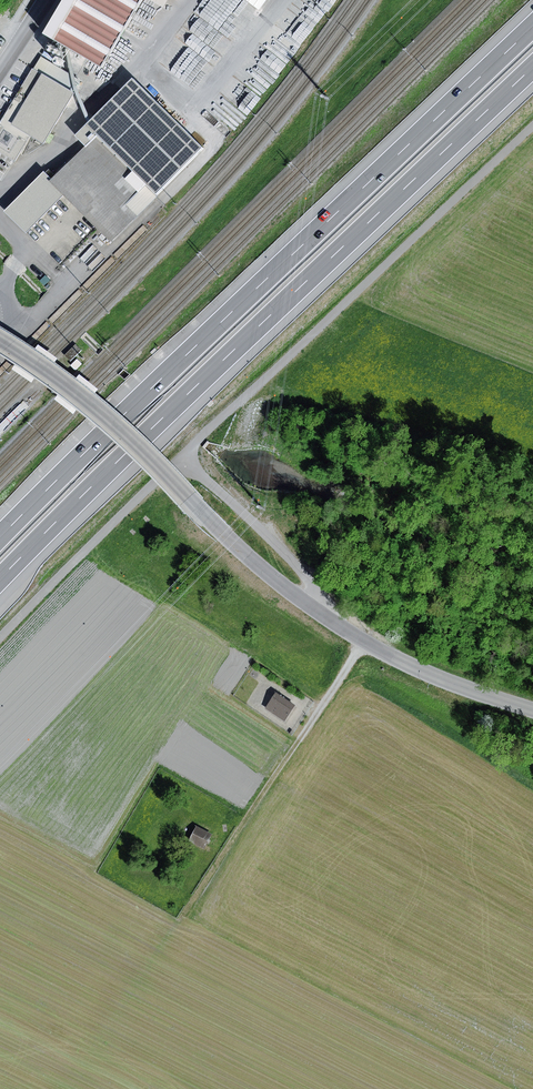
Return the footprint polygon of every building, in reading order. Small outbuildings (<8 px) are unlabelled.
[(43,35),(102,70),(142,0),(63,0),(43,35)] [(262,10),(269,0),(248,0),(262,10)] [(0,123),(0,151),(16,160),(30,136),(43,143),(73,93),(51,80),(59,67),(40,56),(0,123)] [(81,80),(59,67),(51,80),(73,93),(81,80)] [(74,136),(87,148),(97,138),(155,195),(202,148),(132,78),(74,136)] [(87,148),(52,183),(64,195),(110,240),(155,195),(97,138),(87,148)] [(26,233),(64,195),(52,183),(43,174),(5,212),(26,233)] [(297,707),(277,694),(266,710),(286,723),(297,707)] [(208,841),(187,832),(180,846),(201,856),(208,841)]
